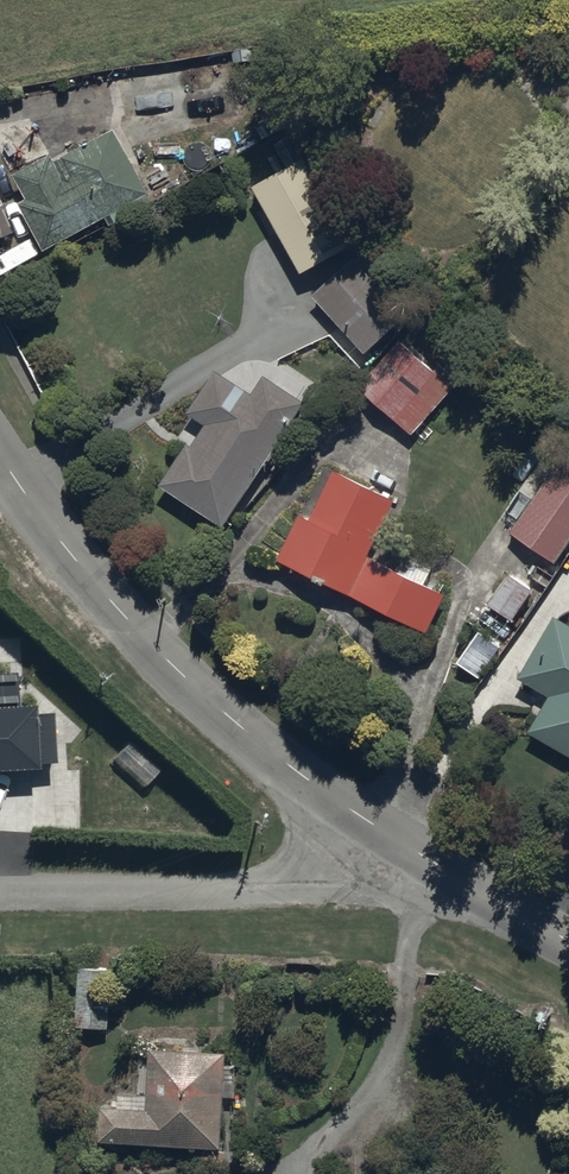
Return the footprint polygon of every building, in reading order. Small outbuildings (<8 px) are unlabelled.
[(151,64),(113,72),(125,130),(190,116),(185,92),(200,89),(198,79),(213,76),(212,68),(225,65),(222,50),(152,66),(151,64)] [(149,194),(113,129),(54,162),(50,155),(13,175),(26,198),(16,205),(43,253),(104,219),(108,227),(151,203),(147,195),(149,194)] [(303,158),(251,187),(300,274),(352,245),(303,158)] [(349,260),(311,296),(365,352),(403,316),(349,260)] [(432,370),(398,340),(357,387),(412,435),(459,382),(438,363),(432,370)] [(186,443),(159,485),(224,528),(314,393),(270,363),(244,362),(223,375),(214,369),(186,412),(190,415),(176,437),(186,443)] [(509,531),(555,563),(568,543),(568,454),(565,451),(509,531)] [(367,556),(393,499),(330,470),(309,517),(299,513),(276,564),(426,633),(445,591),(367,556)] [(507,621),(532,590),(510,572),(485,604),(507,621)] [(565,610),(559,620),(554,616),(518,680),(548,697),(528,733),(568,756),(568,609),(565,610)] [(477,636),(456,662),(477,679),(498,653),(477,636)] [(110,970),(78,968),(75,1030),(107,1031),(110,970)] [(147,1083),(101,1081),(99,1143),(222,1148),(224,1097),(234,1097),(235,1064),(225,1064),(225,1052),(149,1049),(148,1078),(147,1083)]
